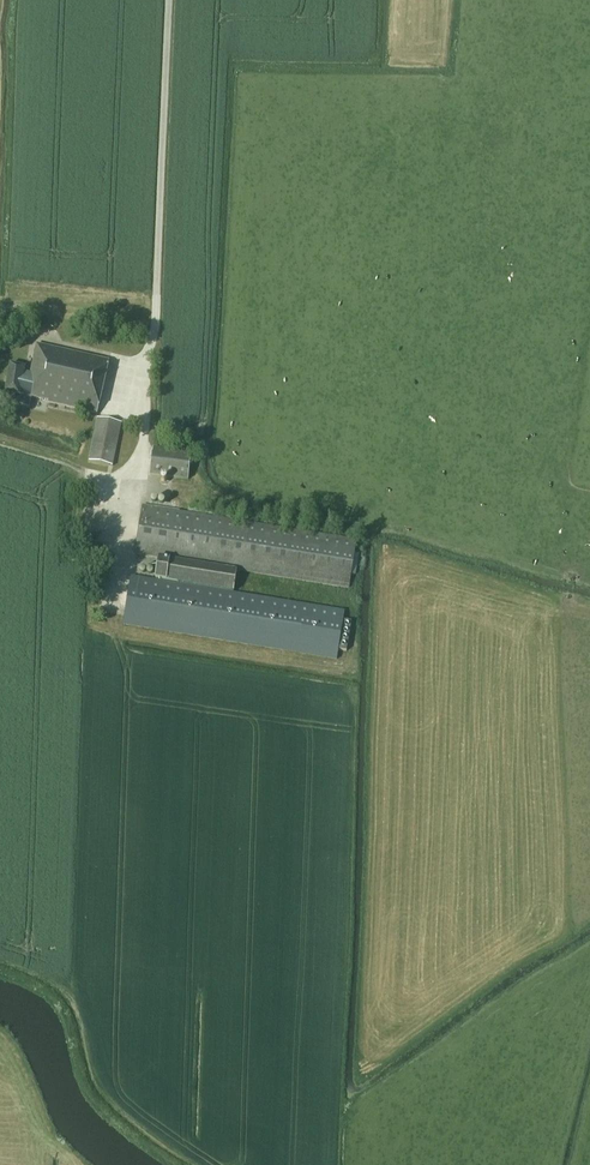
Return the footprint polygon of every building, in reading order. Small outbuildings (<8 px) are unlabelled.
[(10,364),(5,394),(15,396),(13,405),(29,408),(31,397),(49,401),(48,403),(97,414),(109,361),(37,344),(31,373),(25,372),(26,367),(10,364)] [(88,461),(113,466),(122,423),(97,418),(88,461)] [(152,452),(149,475),(188,480),(191,457),(152,452)] [(135,554),(158,558),(155,580),(132,576),(124,625),(283,651),(291,602),(234,593),(237,571),(348,589),(356,541),(143,506),(135,554)]
